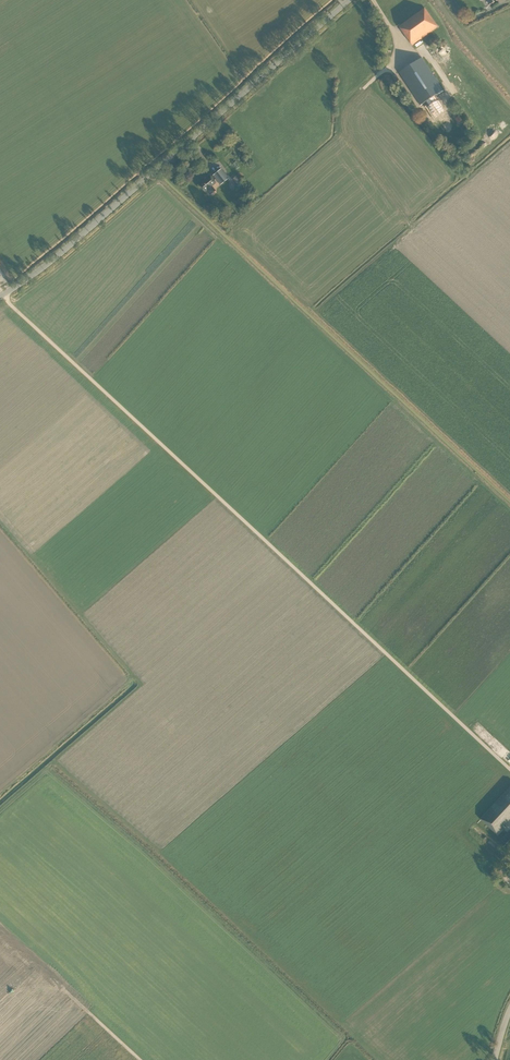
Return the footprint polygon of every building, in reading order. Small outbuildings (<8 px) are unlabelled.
[(438,27),(425,8),(399,26),(412,45),(438,27)] [(421,58),(399,72),(421,107),(422,106),(423,108),(426,106),(433,116),(441,110),(439,106),(440,106),(436,100),(445,94),(421,58)] [(216,180),(220,185),(229,178),(221,169),(213,175),(213,176),(211,177),(210,176),(202,182),(203,182),(199,185),(205,192),(207,190),(211,194),(215,191),(212,186),(216,183),(214,181),(216,180)] [(241,182),(236,176),(232,179),(237,185),(241,182)] [(479,819),(498,836),(505,828),(503,826),(509,819),(509,786),(479,819)] [(509,830),(499,842),(504,846),(509,840),(509,830)]
